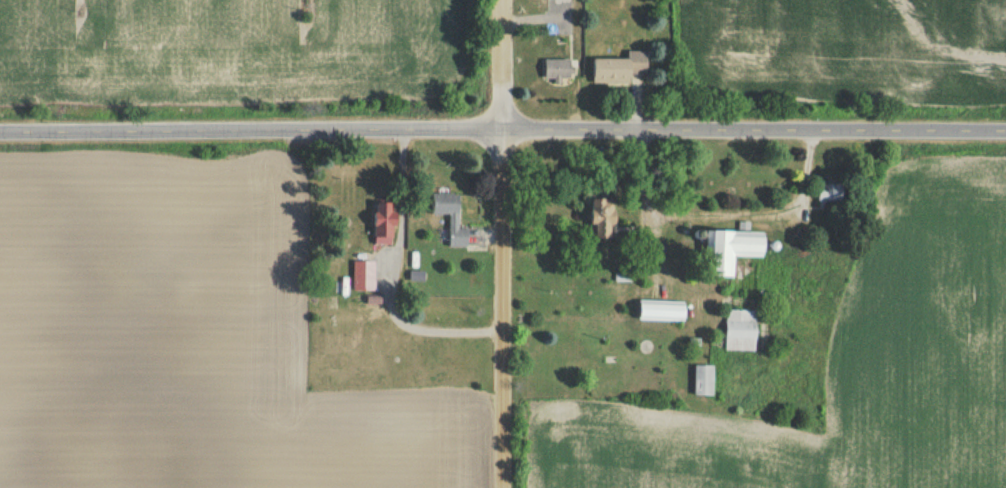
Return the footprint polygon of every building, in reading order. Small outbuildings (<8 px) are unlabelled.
[(624,63),(588,63),(588,87),(626,87),(626,79),(643,79),(643,55),(624,55),(624,63)] [(566,64),(541,64),(541,84),(566,84),(566,64)] [(815,204),(828,204),(828,189),(815,189),(815,204)] [(447,218),(447,250),(465,250),(465,231),(456,231),(456,197),(429,197),(429,218),(447,218)] [(586,243),(610,243),(609,202),(585,203),(586,243)] [(369,207),(369,248),(388,248),(388,207),(369,207)] [(755,261),(755,235),(702,234),(701,280),(728,281),(728,260),(755,261)] [(372,265),(351,265),(351,294),(372,294),(372,265)] [(634,306),(634,325),(679,325),(679,306),(634,306)] [(753,314),(724,314),(723,355),(753,355),(753,314)] [(711,369),(692,369),(692,400),(711,400),(711,369)]
